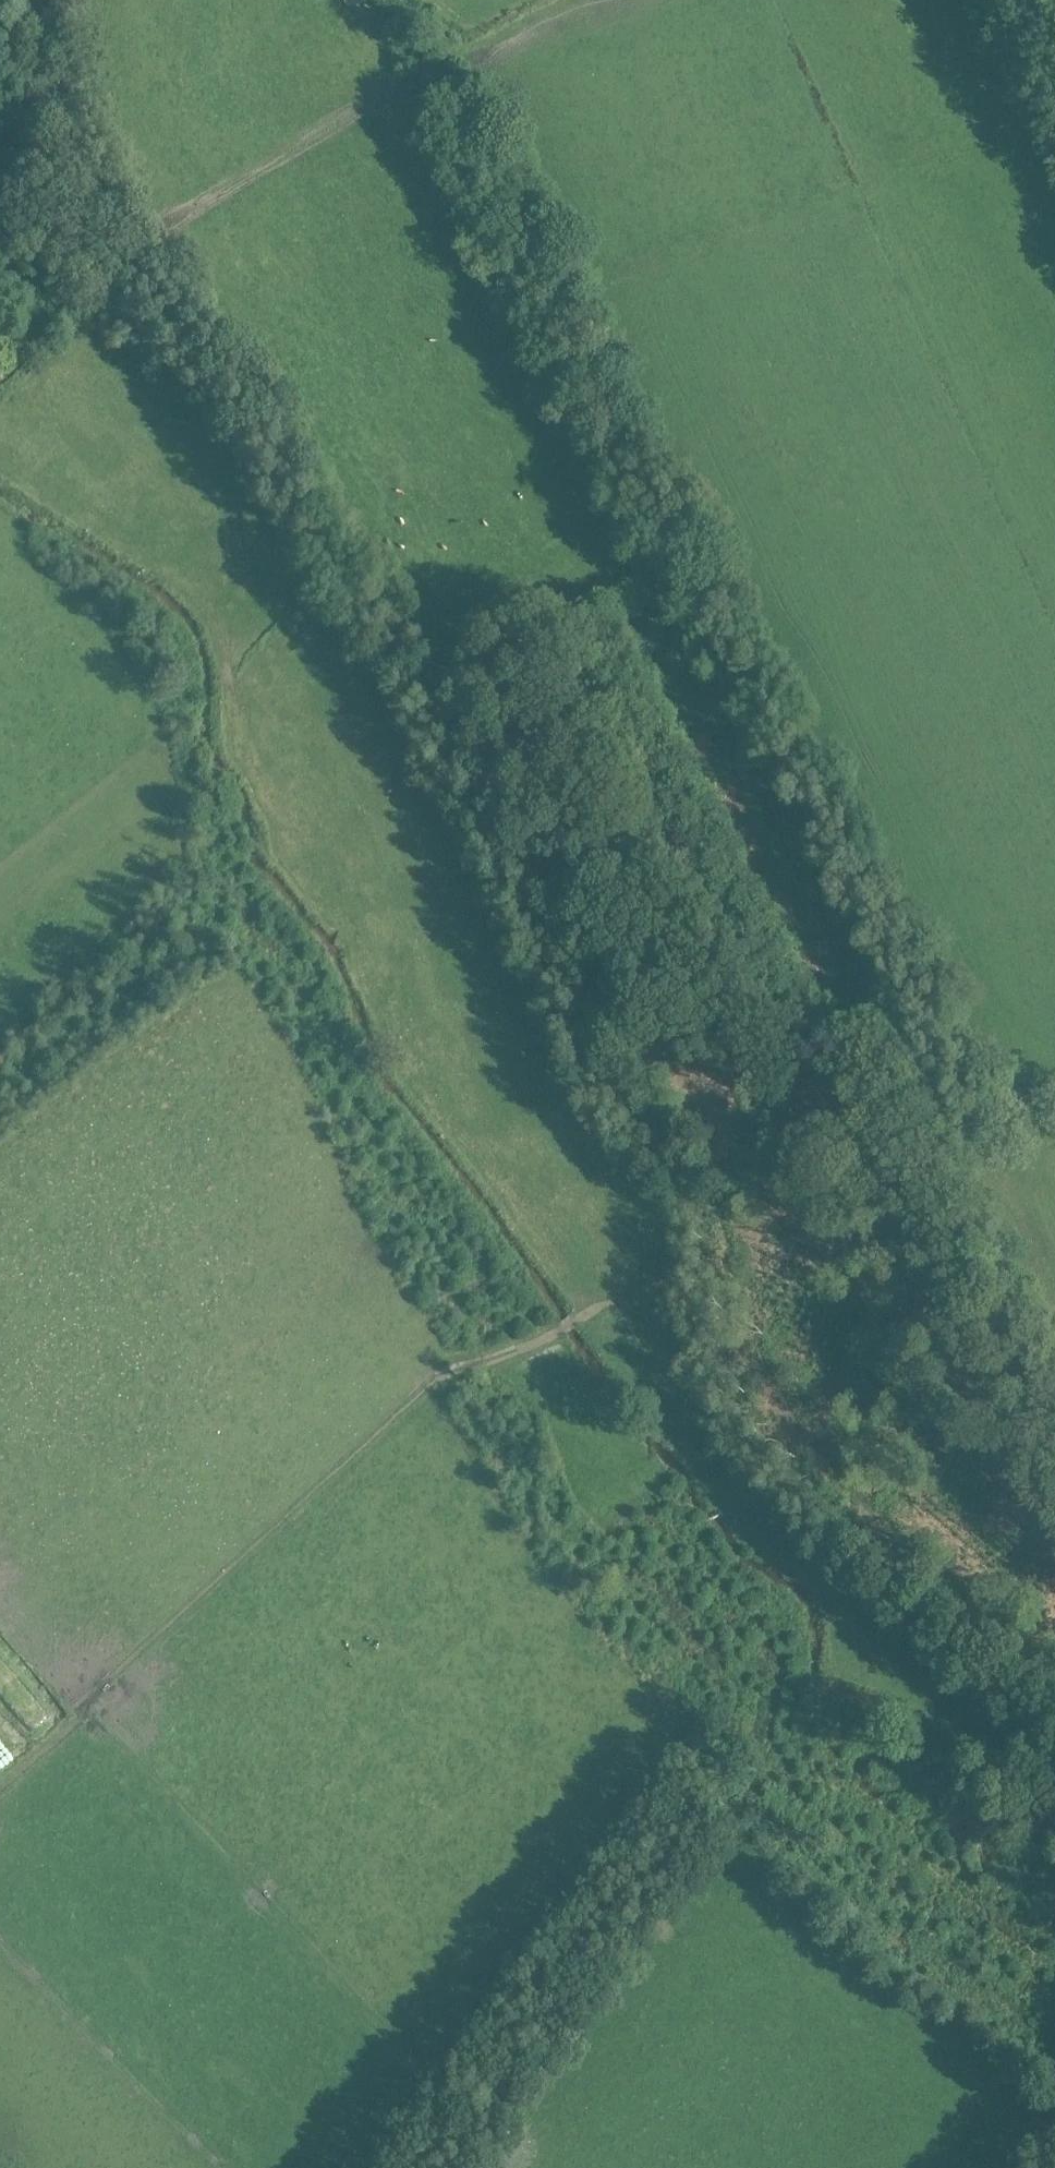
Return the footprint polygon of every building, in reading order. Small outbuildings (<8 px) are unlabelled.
[(14,1769),(0,1753),(0,1781),(14,1769)]
